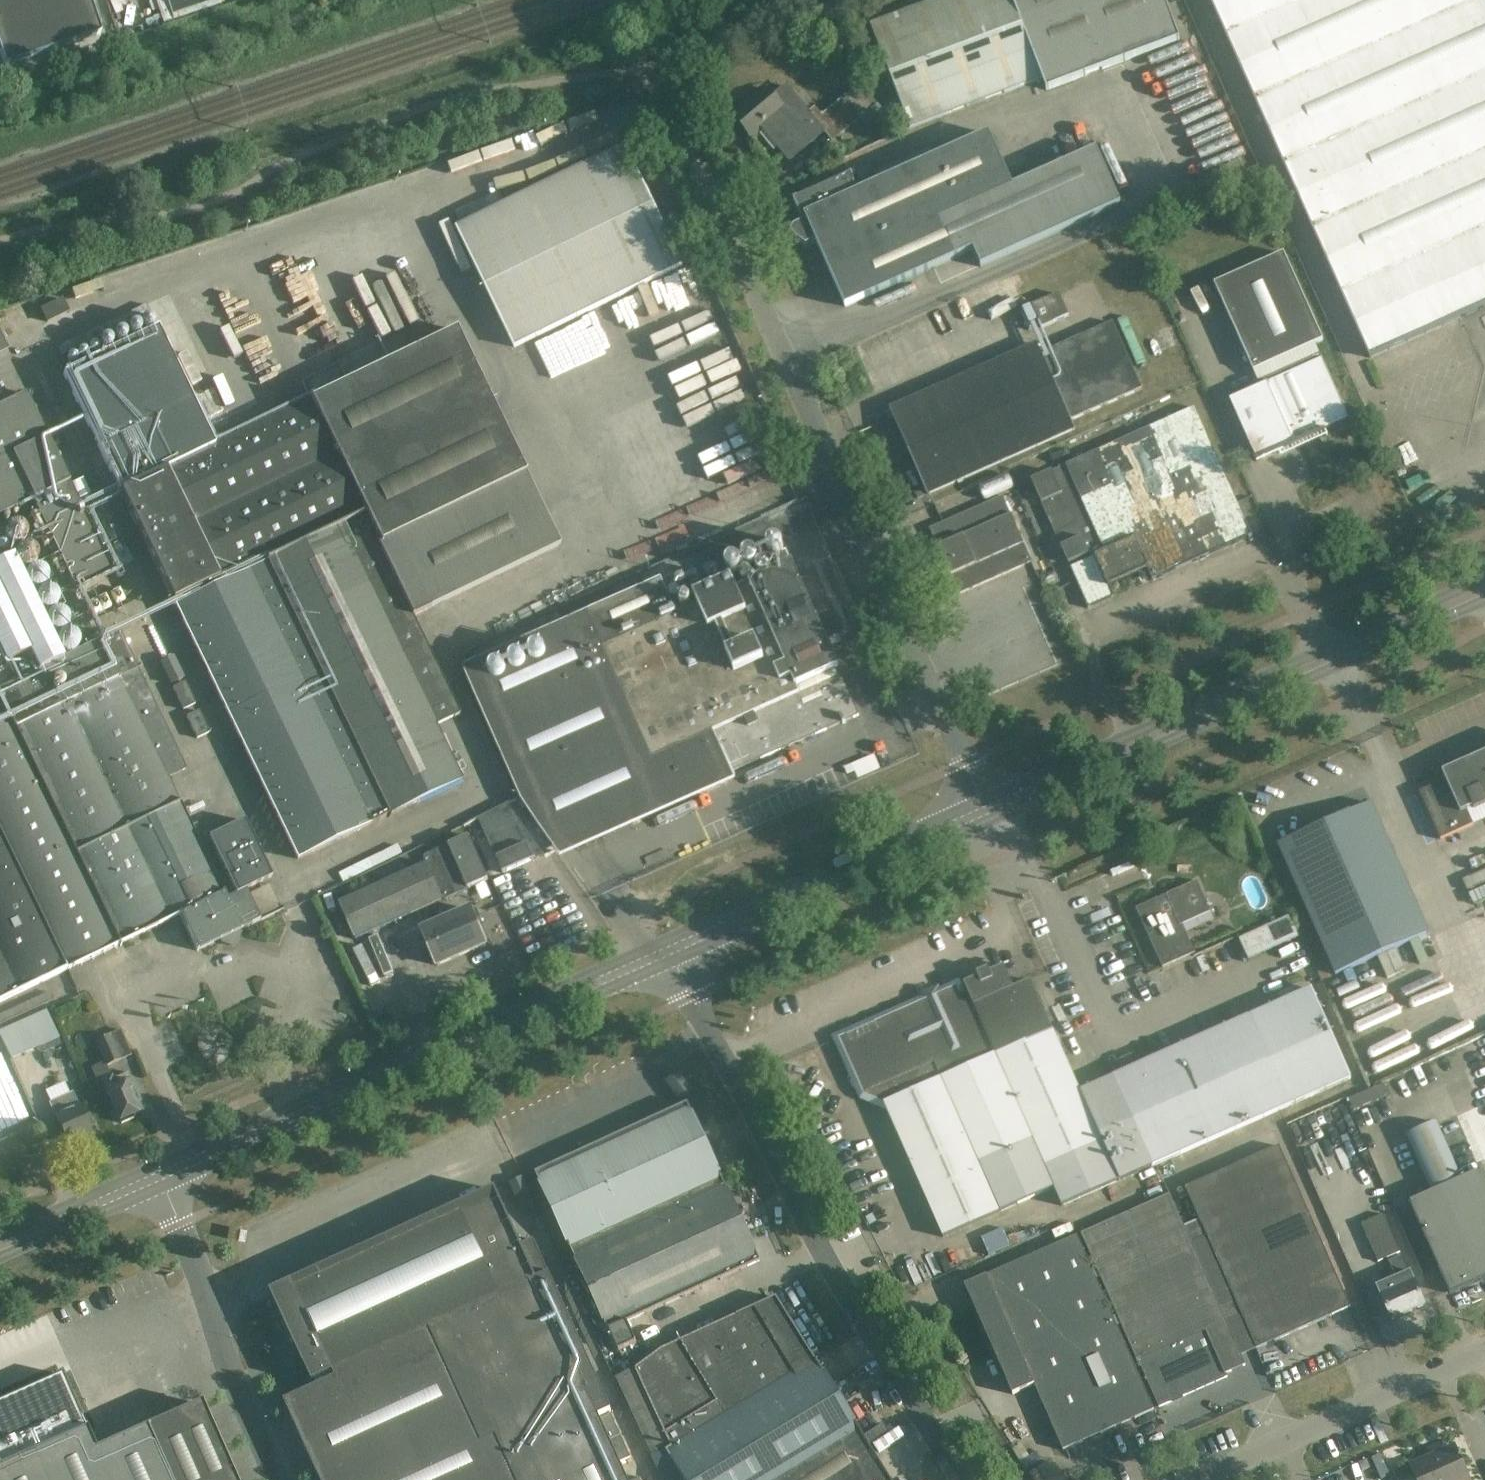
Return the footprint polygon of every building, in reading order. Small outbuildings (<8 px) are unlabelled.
[(5,69),(101,36),(89,0),(0,0),(0,55),(5,69)] [(174,19),(222,4),(221,0),(168,0),(174,19)] [(1163,0),(938,0),(870,26),(910,129),(1041,78),(1045,90),(1178,39),(1163,0)] [(1370,359),(1484,308),(1484,0),(1210,0),(1370,359)] [(809,112),(786,84),(774,95),(770,91),(736,119),(753,140),(764,130),(789,161),(824,133),(833,142),(863,117),(845,96),(822,115),(814,108),(809,112)] [(1012,188),(988,134),(858,192),(850,175),(793,201),(803,223),(794,227),(792,229),(790,232),(790,234),(792,236),(805,246),(816,241),(845,306),(974,248),(982,266),(1120,205),(1095,150),(1012,188)] [(682,266),(624,147),(493,211),(456,229),(514,348),(682,266)] [(873,176),(868,167),(857,173),(861,182),(873,176)] [(488,194),(453,205),(455,214),(491,204),(488,194)] [(1323,341),(1283,253),(1213,285),(1260,387),(1230,400),(1257,460),(1348,419),(1314,344),(1323,341)] [(1069,315),(1059,294),(1032,306),(1042,328),(1069,315)] [(70,311),(62,297),(41,308),(48,322),(70,311)] [(1142,389),(1112,322),(1041,354),(1037,345),(890,410),(885,413),(889,420),(894,418),(928,494),(1075,429),(1071,421),(1142,389)] [(214,446),(158,327),(64,373),(85,416),(99,447),(120,491),(298,859),(461,780),(436,725),(459,714),(412,616),(559,545),(455,330),(214,446)] [(26,393),(0,406),(0,516),(32,501),(75,590),(112,571),(26,393)] [(1251,535),(1194,408),(1031,481),(1068,563),(1089,554),(1091,558),(1071,567),(1089,608),(1114,597),(1109,586),(1149,568),(1153,579),(1251,535)] [(958,594),(1031,562),(1002,497),(929,529),(958,594)] [(180,915),(197,949),(258,920),(243,890),(271,876),(244,820),(207,838),(224,871),(215,876),(196,837),(201,835),(196,824),(191,826),(180,803),(181,802),(168,777),(184,770),(119,634),(62,661),(13,558),(0,564),(0,657),(4,666),(28,655),(37,674),(0,691),(0,1002),(180,915)] [(858,715),(791,564),(749,582),(749,583),(677,615),(661,580),(476,662),(535,794),(569,843),(858,715)] [(183,678),(173,657),(160,663),(170,684),(183,678)] [(195,703),(185,682),(173,688),(183,709),(195,703)] [(209,732),(199,711),(186,717),(197,738),(209,732)] [(1467,760),(1468,761),(1442,772),(1445,780),(1419,792),(1440,839),(1473,824),(1467,810),(1472,808),(1473,810),(1484,805),(1484,752),(1467,760)] [(881,770),(875,755),(852,765),(859,780),(881,770)] [(1429,933),(1371,803),(1277,845),(1334,975),(1429,933)] [(491,836),(499,854),(495,856),(502,873),(543,855),(514,814),(482,828),(487,838),(491,836)] [(469,836),(449,845),(468,888),(488,879),(469,836)] [(355,939),(468,888),(449,845),(423,857),(426,864),(339,903),(355,939)] [(1210,912),(1197,881),(1136,908),(1162,968),(1195,953),(1182,925),(1210,912)] [(488,946),(471,906),(420,928),(437,968),(488,946)] [(1291,915),(1240,936),(1250,959),(1300,937),(1291,915)] [(1004,965),(965,982),(1033,1136),(1033,1137),(1045,1165),(1119,1132),(1098,1083),(1079,1090),(1030,979),(1013,987),(1004,965)] [(1137,1173),(1119,1132),(1045,1165),(1033,1137),(1033,1136),(965,982),(961,984),(964,992),(957,995),(953,988),(839,1038),(864,1094),(879,1088),(944,1236),(999,1212),(1054,1188),(1062,1206),(1137,1173)] [(1352,1078),(1311,988),(1252,1015),(1152,1060),(1151,1059),(1112,1077),(1110,1072),(1104,1069),(1098,1072),(1096,1078),(1098,1083),(1119,1132),(1137,1173),(1152,1167),(1292,1105),(1352,1078)] [(58,1038),(46,1011),(0,1031),(12,1058),(58,1038)] [(131,1054),(120,1029),(95,1040),(106,1065),(131,1054)] [(112,1075),(102,1079),(120,1120),(121,1123),(134,1117),(133,1114),(143,1109),(127,1072),(113,1078),(112,1075)] [(692,1091),(679,1073),(667,1082),(680,1100),(692,1091)] [(72,1092),(48,1103),(66,1143),(71,1141),(72,1143),(85,1137),(84,1135),(90,1132),(72,1092)] [(573,1251),(724,1182),(688,1104),(535,1174),(567,1244),(570,1243),(573,1251)] [(1474,1156),(1484,1153),(1484,1104),(1462,1110),(1474,1156)] [(1435,1125),(1407,1137),(1431,1193),(1409,1202),(1449,1294),(1484,1278),(1484,1177),(1482,1170),(1459,1180),(1435,1125)] [(1184,1189),(1199,1222),(1255,1349),(1350,1308),(1279,1147),(1184,1189)] [(523,1178),(511,1184),(521,1205),(533,1200),(523,1178)] [(724,1182),(573,1251),(577,1260),(575,1261),(603,1323),(605,1321),(619,1351),(637,1343),(627,1323),(760,1262),(724,1182)] [(599,1417),(612,1411),(535,1240),(521,1246),(496,1191),(293,1284),(294,1285),(274,1294),(273,1294),(313,1380),(313,1381),(316,1387),(283,1401),(319,1479),(628,1479),(599,1417)] [(1255,1349),(1199,1222),(1184,1229),(1169,1195),(1082,1234),(1097,1268),(1096,1268),(1120,1324),(1122,1323),(1137,1359),(1139,1358),(1160,1407),(1182,1397),(1227,1377),(1225,1373),(1244,1365),(1240,1355),(1255,1349)] [(1400,1253),(1383,1214),(1361,1224),(1378,1262),(1400,1253)] [(990,1253),(1010,1245),(1004,1230),(984,1237),(990,1253)] [(1118,1325),(1120,1324),(1096,1268),(1093,1269),(1078,1236),(965,1285),(1013,1393),(1035,1384),(1064,1449),(1155,1409),(1118,1325)] [(1396,1279),(1377,1287),(1391,1320),(1423,1306),(1401,1255),(1389,1261),(1396,1279)] [(616,1378),(653,1459),(819,1363),(777,1298),(662,1350),(636,1369),(616,1378)] [(653,1459),(663,1479),(788,1479),(864,1434),(819,1363),(653,1459)] [(201,1402),(95,1450),(61,1375),(0,1402),(0,1479),(236,1479),(201,1402)] [(878,1457),(864,1434),(788,1479),(893,1479),(878,1457)] [(1411,1468),(1416,1479),(1469,1479),(1459,1457),(1461,1456),(1459,1452),(1457,1453),(1453,1445),(1429,1456),(1431,1459),(1411,1468)]
